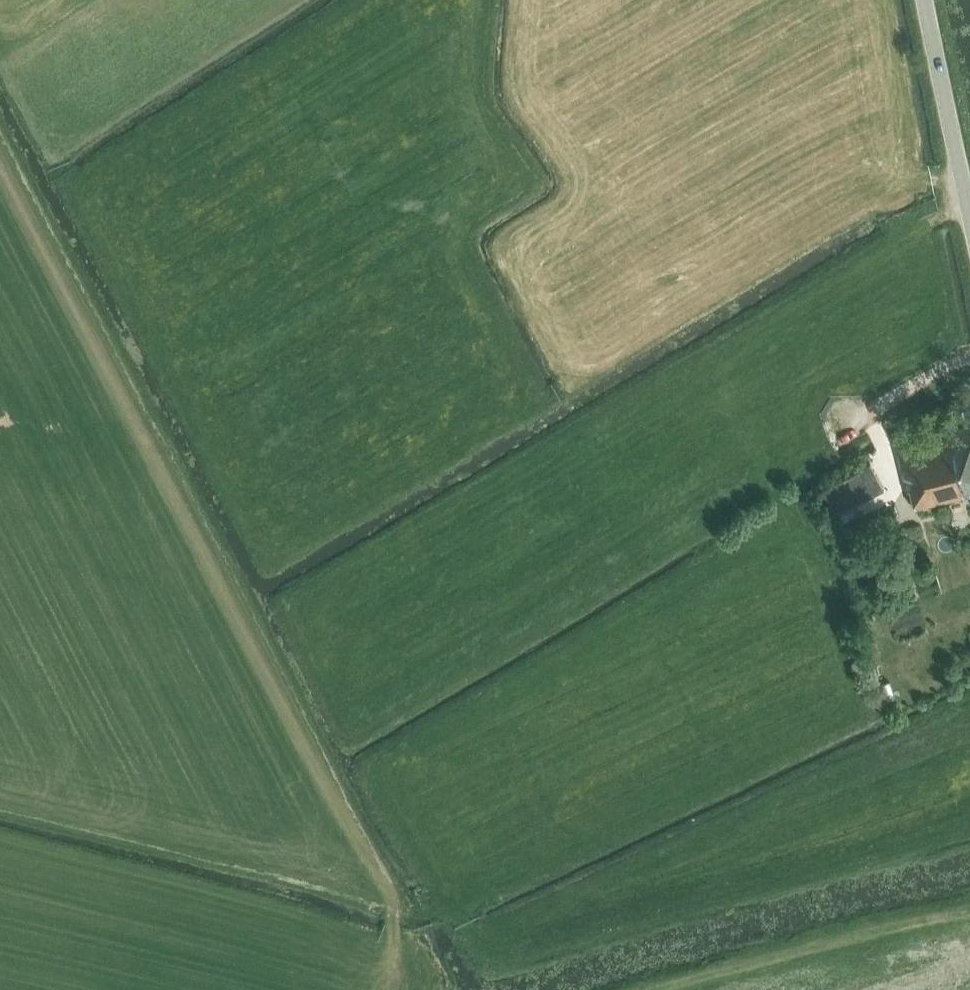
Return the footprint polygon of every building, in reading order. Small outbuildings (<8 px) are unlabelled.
[(969,490),(969,428),(897,446),(907,490),(911,489),(915,507),(964,495),(963,492),(969,490)] [(885,488),(871,462),(823,488),(836,513),(885,488)]
